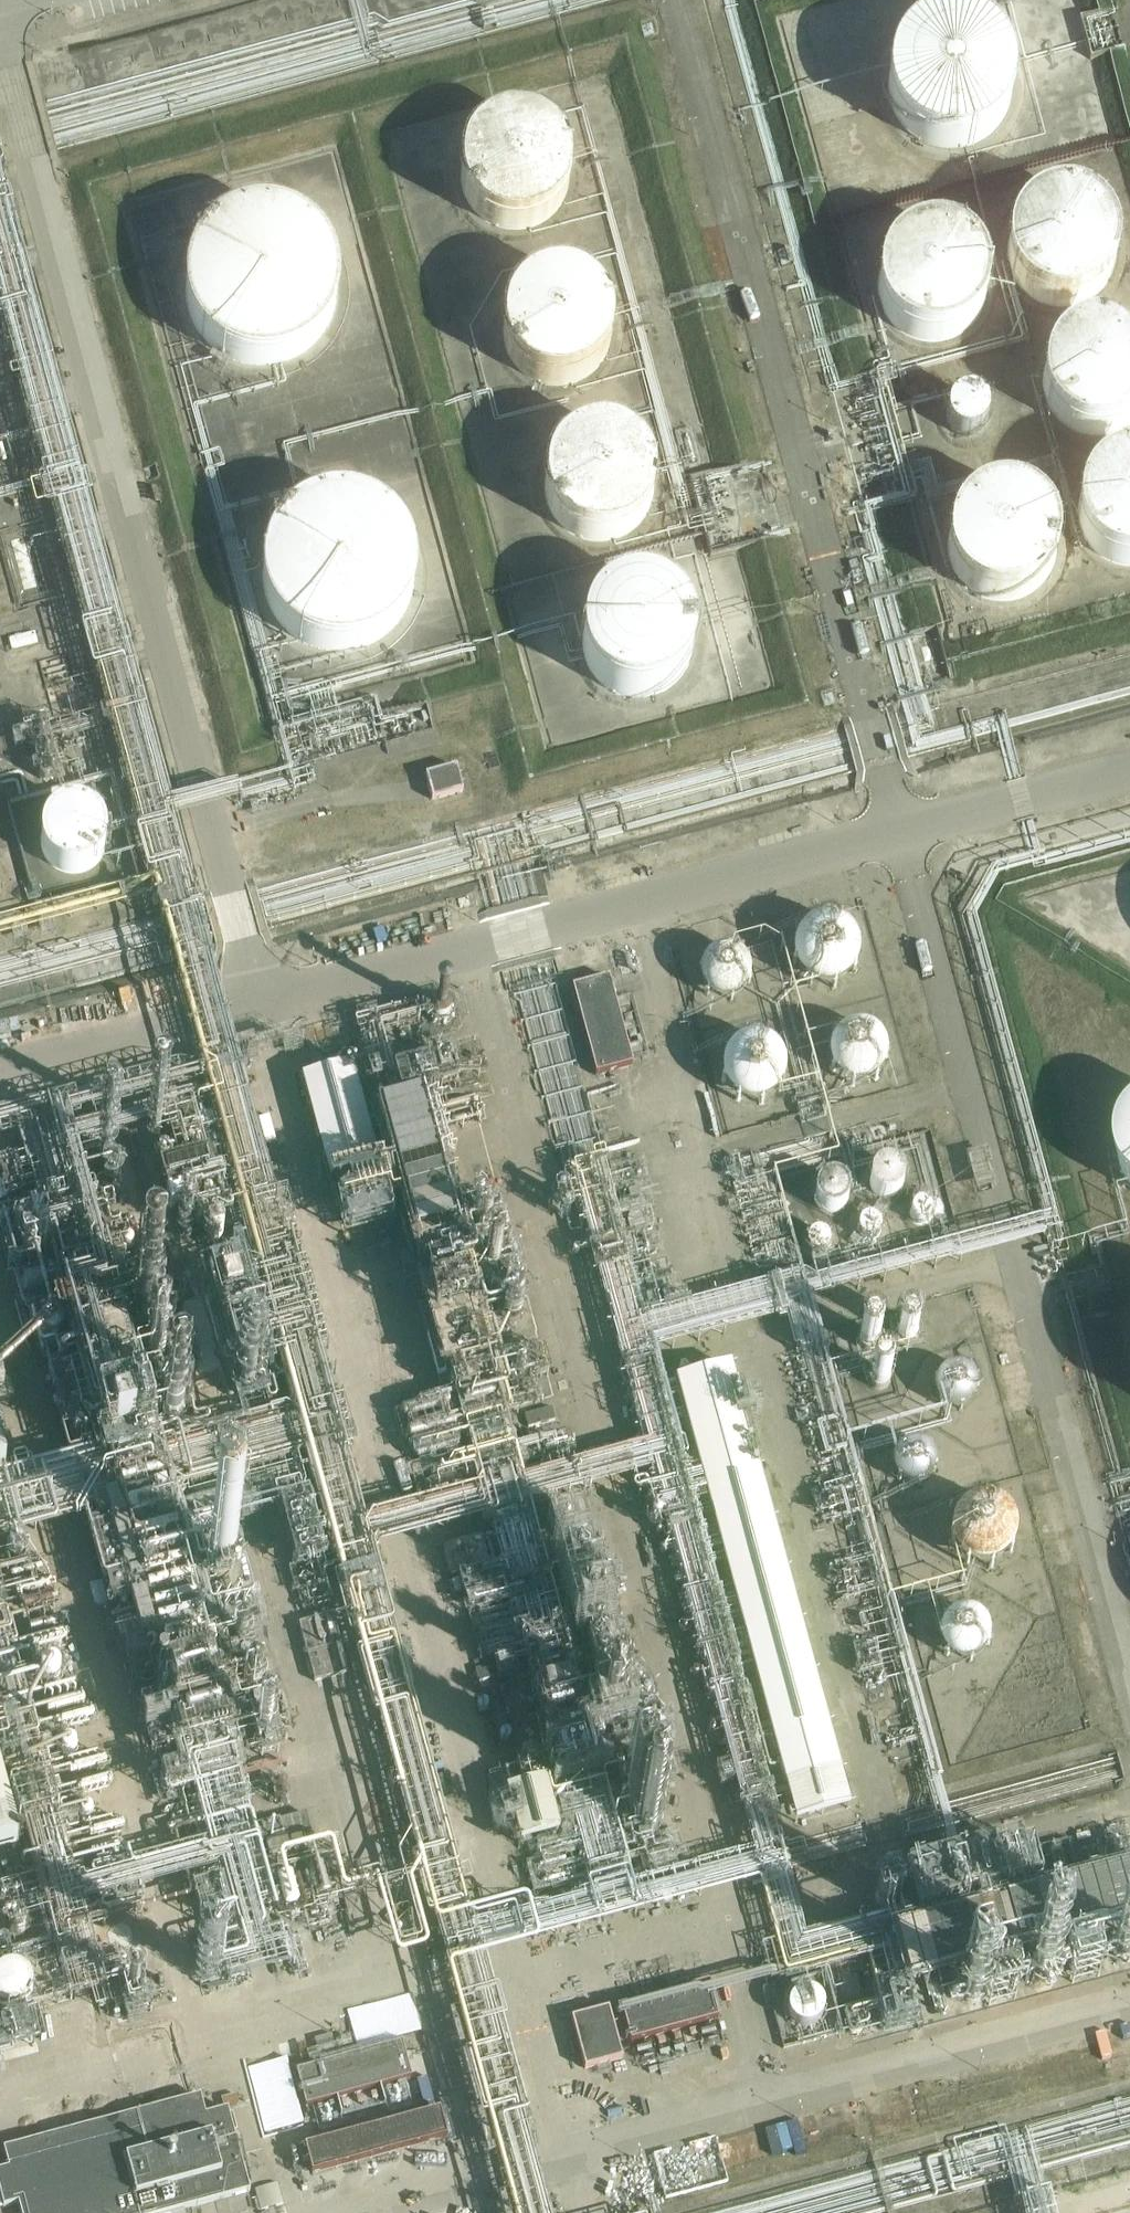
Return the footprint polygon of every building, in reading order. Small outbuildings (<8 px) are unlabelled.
[(959,148),(974,144),(989,135),(1001,122),(1009,107),(1013,90),(1011,72),(1005,56),(994,42),(982,32),(967,26),(952,24),(936,26),(921,31),(909,40),(898,52),(891,66),(888,82),(889,97),(894,112),(902,126),(914,137),(928,144),(943,148),(959,148)] [(462,175),(464,191),(470,205),(479,216),(492,225),(506,230),(522,231),(537,228),(550,220),(561,209),(568,195),(572,180),(570,164),(564,149),(554,136),(541,127),(526,122),(510,122),(495,126),(482,134),(471,146),(465,160),(462,175)] [(1012,268),(1018,282),(1028,295),(1041,304),(1056,309),(1071,310),(1087,306),(1100,298),(1111,286),(1118,272),(1121,257),(1119,241),(1113,227),(1103,214),(1090,205),(1075,201),(1059,200),(1044,204),(1031,212),(1020,224),(1013,237),(1011,253),(1012,268)] [(339,312),(341,296),(339,279),(335,265),(328,253),(319,241),(306,231),(293,223),(282,219),(272,218),(264,217),(250,218),(236,222),(222,228),(212,236),(208,239),(199,249),(195,256),(190,265),(186,279),(184,294),(186,311),(189,324),(196,337),(206,350),(219,361),(231,367),(244,372),(254,374),(261,374),(275,373),(291,369),(303,363),(313,356),(317,352),(327,341),(334,328),(339,312)] [(904,337),(919,342),(935,343),(951,340),(965,332),(976,320),(983,306),(986,290),(985,274),(979,259),(968,247),(955,237),(940,233),(924,232),(908,236),(895,245),(884,257),(877,271),(875,286),(876,301),(882,316),(892,328),(904,337)] [(503,320),(503,335),(506,350),(513,364),(524,375),(538,382),(553,385),(569,384),(583,379),(596,369),(605,356),(610,341),(611,325),(607,310),(599,296),(587,285),(573,279),(558,277),(543,278),(529,284),(517,294),(508,306),(503,320)] [(1056,413),(1067,424),(1082,431),(1098,434),(1114,431),(1128,424),(1129,423),(1129,337),(1124,333),(1109,327),(1094,326),(1080,329),(1067,336),(1056,346),(1049,358),(1045,372),(1045,386),(1048,400),(1056,413)] [(976,440),(984,435),(989,427),(989,417),(986,409),(979,402),(971,400),(962,400),(954,405),(949,412),(947,420),(949,430),(956,438),(966,442),(976,440)] [(545,491),(549,506),(556,519),(568,530),(582,537),(598,540),(614,538),(628,531),(640,521),(648,508),(652,494),(652,480),(649,465),(641,453),(630,442),(617,436),(602,432),(587,434),(573,439),(560,448),(551,461),(546,475),(545,491)] [(1129,570),(1129,462),(1119,463),(1106,469),(1094,477),(1085,490),(1079,504),(1078,520),(1082,535),(1089,549),(1101,560),(1114,567),(1129,570)] [(986,601),(1001,603),(1017,600),(1032,593),(1044,582),(1052,568),(1056,552),(1055,536),(1049,521),(1039,508),(1027,499),(1012,494),(996,493),(981,497),(967,504),(956,516),(949,530),(946,544),(947,559),(952,573),(961,585),(972,595),(986,601)] [(416,588),(416,580),(415,565),(411,551),(403,537),(394,525),(388,520),(380,514),(368,508),(361,506),(351,504),(339,503),(327,504),(318,506),(310,508),(298,514),(286,524),(275,537),(269,548),(264,563),(262,579),(263,592),(267,606),(270,614),(274,622),(283,633),(293,642),(308,651),(321,655),(337,657),(350,656),(364,653),(376,648),(382,644),(391,637),(402,625),(410,611),(415,597),(416,588)] [(15,528),(26,575),(40,572),(30,525),(15,528)] [(581,637),(581,653),(586,669),(595,682),(607,693),(622,699),(638,701),(654,698),(669,691),(681,680),(689,667),(693,653),(693,637),(689,623),(681,610),(670,599),(655,592),(639,589),(623,590),(608,597),(595,607),(586,621),(581,637)] [(36,616),(9,622),(12,635),(39,629),(36,616)] [(455,748),(424,756),(431,785),(463,777),(455,748)] [(40,855),(41,866),(46,876),(54,884),(64,888),(76,889),(86,885),(95,878),(101,868),(103,859),(102,849),(98,840),(91,833),(83,828),(71,826),(60,828),(50,834),(43,844),(40,855)] [(273,837),(252,840),(255,852),(275,848),(273,837)] [(82,974),(167,953),(150,885),(103,897),(109,920),(55,934),(60,952),(70,950),(67,941),(74,939),(82,974)] [(861,960),(861,953),(861,946),(859,940),(856,935),(853,931),(849,927),(843,923),(838,921),(830,919),(823,920),(816,921),(811,924),(806,928),(801,933),(798,938),(795,946),(794,952),(795,958),(796,964),(799,970),(802,975),(807,979),(813,983),(818,985),(826,986),(834,986),(839,985),(845,982),(850,978),(855,973),(858,968),(861,960)] [(702,985),(707,992),(715,997),(725,999),(734,997),(742,991),(747,983),(749,973),(747,963),(741,954),(731,949),(720,948),(712,951),(704,958),(700,966),(699,976),(702,985)] [(595,1075),(631,1065),(608,979),(572,989),(595,1075)] [(887,1061),(887,1055),(886,1045),(882,1039),(879,1035),(875,1031),(870,1028),(865,1027),(860,1026),(855,1026),(849,1027),(843,1030),(838,1034),(834,1038),(832,1043),(829,1049),(829,1054),(829,1060),(831,1066),(833,1070),(836,1075),(840,1078),(845,1081),(852,1084),(857,1085),(862,1084),(869,1083),(874,1080),(879,1076),(882,1072),(885,1067),(887,1061)] [(743,1102),(755,1103),(766,1100),(776,1093),(782,1083),(785,1071),(783,1059),(777,1049),(768,1042),(758,1038),(747,1038),(737,1041),(728,1048),(722,1057),(719,1068),(720,1079),(725,1089),(733,1097),(743,1102)] [(328,1181),(378,1167),(350,1067),(300,1081),(328,1181)] [(385,1151),(426,1143),(412,1077),(371,1085),(385,1151)] [(1129,1124),(1124,1133),(1121,1141),(1120,1151),(1120,1158),(1123,1168),(1127,1176),(1129,1181),(1129,1123),(1129,1124)] [(424,1181),(400,1187),(407,1217),(445,1208),(432,1154),(418,1157),(424,1181)] [(871,1181),(873,1190),(877,1195),(884,1197),(892,1197),(898,1193),(902,1185),(901,1177),(896,1170),(889,1166),(880,1167),(873,1173),(871,1181)] [(819,1196),(822,1204),(829,1210),(838,1211),(847,1206),(851,1198),(851,1191),(848,1185),(842,1180),(834,1179),(826,1181),(821,1188),(819,1196)] [(383,1186),(343,1190),(345,1211),(385,1207),(383,1186)] [(910,1210),(914,1215),(920,1217),(926,1215),(930,1210),(930,1203),(926,1198),(919,1196),(913,1199),(910,1204),(910,1210)] [(858,1218),(857,1225),(859,1231),(864,1235),(871,1235),(877,1231),(880,1224),(878,1217),(872,1213),(864,1213),(858,1218)] [(805,1236),(806,1242),(811,1249),(820,1250),(828,1245),(830,1238),(827,1230),(820,1226),(813,1227),(808,1231),(805,1236)] [(145,1268),(166,1263),(162,1247),(141,1252),(145,1268)] [(206,1262),(213,1282),(229,1277),(222,1257),(206,1262)] [(108,1307),(88,1313),(95,1334),(114,1328),(108,1307)] [(889,1363),(873,1340),(860,1350),(876,1372),(889,1363)] [(986,1393),(988,1385),(987,1377),(983,1372),(978,1368),(970,1365),(962,1366),(956,1371),(951,1376),(949,1384),(951,1391),(955,1398),(961,1402),(968,1404),(976,1403),(982,1399),(986,1393)] [(794,1823),(849,1808),(729,1366),(674,1381),(794,1823)] [(94,1388),(99,1418),(118,1415),(112,1385),(94,1388)] [(943,1457),(943,1452),(943,1448),(942,1444),(938,1438),(932,1434),(928,1432),(924,1431),(916,1432),(912,1435),(909,1437),(906,1440),(904,1445),(902,1452),(904,1459),(907,1465),(914,1471),(918,1472),(922,1473),(930,1471),(937,1467),(941,1461),(943,1457)] [(1030,1537),(1031,1529),(1031,1523),(1029,1517),(1025,1510),(1022,1506),(1016,1501),(1011,1498),(1005,1496),(999,1496),(992,1496),(986,1498),(979,1501),(974,1505),(970,1510),(966,1517),(965,1523),(964,1528),(965,1535),(966,1541),(969,1547),(972,1551),(977,1556),(983,1560),(987,1561),(995,1563),(1001,1563),(1008,1561),(1015,1558),(1019,1555),(1024,1549),(1028,1544),(1030,1537)] [(207,1536),(209,1543),(215,1549),(223,1551),(231,1548),(235,1542),(237,1535),(234,1528),(230,1524),(223,1522),(215,1523),(210,1528),(207,1536)] [(1004,1638),(1005,1632),(1004,1626),(1003,1621),(1000,1616),(997,1612),(989,1606),(981,1603),(977,1603),(971,1603),(965,1605),(960,1607),(955,1611),(952,1615),(949,1620),(947,1625),(946,1631),(947,1637),(948,1642),(951,1647),(955,1652),(963,1658),(969,1660),(974,1661),(979,1661),(985,1660),(991,1657),(995,1654),(998,1651),(1002,1645),(1004,1638)] [(582,1777),(617,1772),(607,1702),(572,1707),(582,1777)] [(666,1733),(669,1747),(682,1745),(680,1730),(666,1733)] [(516,1826),(557,1817),(544,1760),(503,1769),(516,1826)] [(680,1767),(680,1771),(683,1774),(687,1774),(690,1772),(690,1767),(687,1764),(683,1764),(680,1767)] [(592,1779),(595,1787),(624,1779),(622,1771),(592,1779)] [(17,1850),(0,1787),(0,1854),(17,1850)] [(269,1854),(312,1843),(305,1814),(261,1825),(269,1854)] [(1068,1840),(1037,1849),(1048,1889),(1080,1880),(1068,1840)] [(918,1918),(1029,1888),(1017,1843),(906,1873),(918,1918)] [(284,1891),(299,1887),(291,1856),(276,1859),(284,1891)] [(1129,1930),(1129,1874),(892,1938),(906,1991),(1129,1930)] [(0,1935),(0,1957),(15,1953),(10,1933),(0,1935)] [(37,1984),(36,1976),(31,1970),(26,1966),(19,1964),(15,1964),(10,1966),(4,1970),(0,1975),(0,1993),(3,1997),(9,2002),(15,2004),(23,2003),(30,1999),(35,1993),(37,1989),(37,1984)] [(630,2042),(717,2017),(707,1981),(619,2006),(630,2042)] [(808,1989),(800,1991),(794,1998),(792,2008),(796,2016),(804,2021),(812,2021),(818,2018),(823,2012),(824,2005),(822,1997),(816,1991),(808,1989)] [(585,2068),(622,2058),(608,2009),(571,2019),(585,2068)] [(301,2063),(337,2052),(334,2042),(298,2052),(301,2063)] [(306,2106),(411,2077),(402,2043),(296,2071),(306,2106)] [(199,2098),(3,2151),(8,2169),(0,2171),(0,2196),(3,2207),(17,2203),(20,2212),(169,2212),(248,2192),(226,2109),(204,2115),(199,2098)] [(438,2112),(302,2149),(310,2177),(445,2140),(438,2112)] [(257,2200),(253,2201),(256,2211),(284,2204),(279,2183),(254,2189),(257,2200)]
